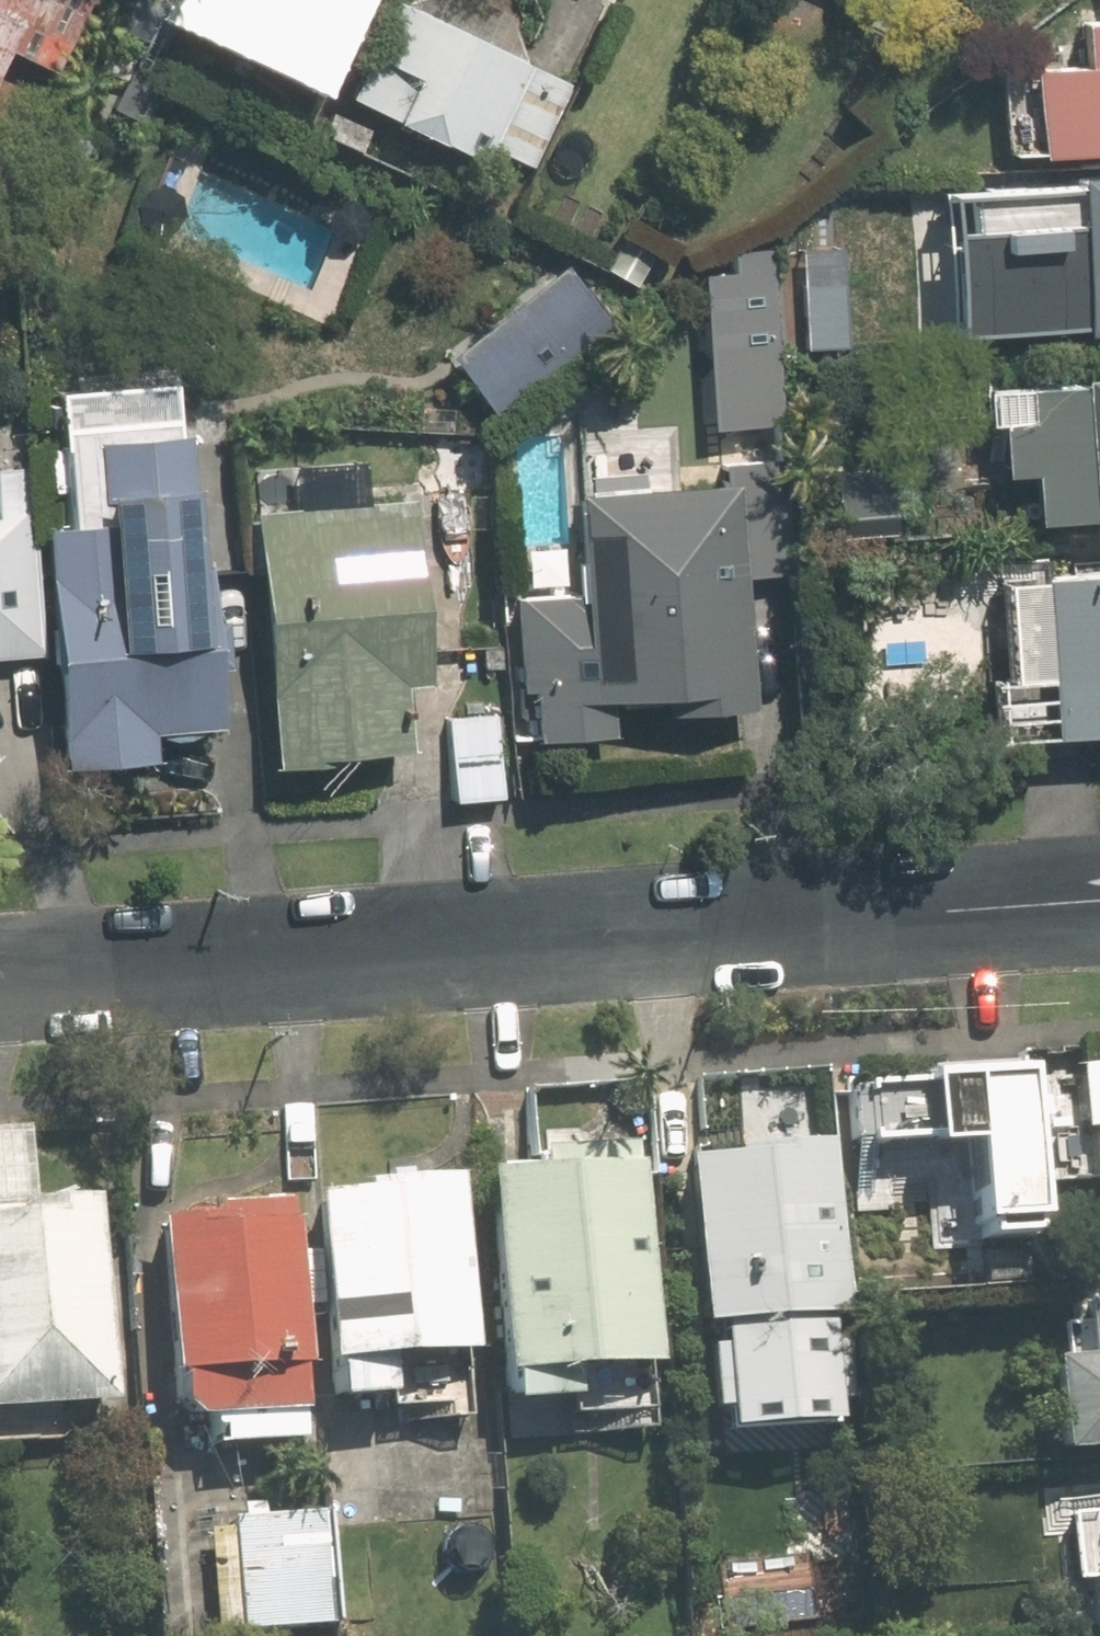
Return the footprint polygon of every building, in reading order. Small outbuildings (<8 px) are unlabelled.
[(93,0),(0,0),(0,69),(10,47),(60,70),(93,0)] [(304,66),(334,0),(130,0),(85,95),(142,122),(192,14),(304,66)] [(487,161),(493,148),(528,164),(568,77),(402,0),(401,0),(355,100),(487,161)] [(1033,64),(1037,152),(1099,149),(1099,61),(1033,64)] [(948,174),(955,331),(1099,324),(1099,167),(948,174)] [(563,263),(450,354),(497,412),(610,322),(563,263)] [(702,293),(710,419),(779,415),(771,288),(702,293)] [(1099,520),(1099,370),(1028,375),(1031,420),(1004,422),(1008,477),(1035,475),(1038,524),(1099,520)] [(158,758),(157,735),(215,731),(197,435),(98,441),(103,522),(48,526),(63,764),(158,758)] [(756,709),(747,576),(790,573),(783,460),(724,464),(725,484),(579,493),(585,592),(514,597),(523,739),(615,734),(613,702),(664,699),(665,715),(756,709)] [(41,653),(27,465),(0,468),(0,656),(41,653)] [(834,539),(897,535),(892,465),(829,469),(834,539)] [(261,510),(277,762),(410,753),(406,684),(428,682),(417,500),(261,510)] [(1099,731),(1099,576),(1008,582),(1015,678),(1046,676),(1051,735),(1099,731)] [(498,713),(446,716),(451,791),(502,788),(498,713)] [(1082,1063),(1086,1128),(1096,1128),(1099,1180),(1099,1062),(1082,1063)] [(1039,1224),(1028,1064),(852,1077),(857,1150),(968,1143),(974,1228),(1039,1224)] [(714,1453),(853,1443),(831,1137),(692,1146),(714,1453)] [(655,1359),(640,1139),(544,1145),(546,1164),(494,1168),(510,1392),(575,1388),(573,1365),(655,1359)] [(390,1355),(471,1350),(459,1176),(321,1185),(336,1391),(392,1387),(390,1355)] [(114,1400),(99,1189),(16,1195),(16,1203),(0,1204),(0,1408),(114,1400)] [(309,1427),(292,1196),(163,1205),(178,1414),(209,1412),(211,1434),(309,1427)] [(1087,1293),(1092,1353),(1055,1355),(1062,1447),(1099,1444),(1099,1292),(1087,1293)] [(330,1621),(322,1509),(231,1515),(239,1627),(330,1621)]
